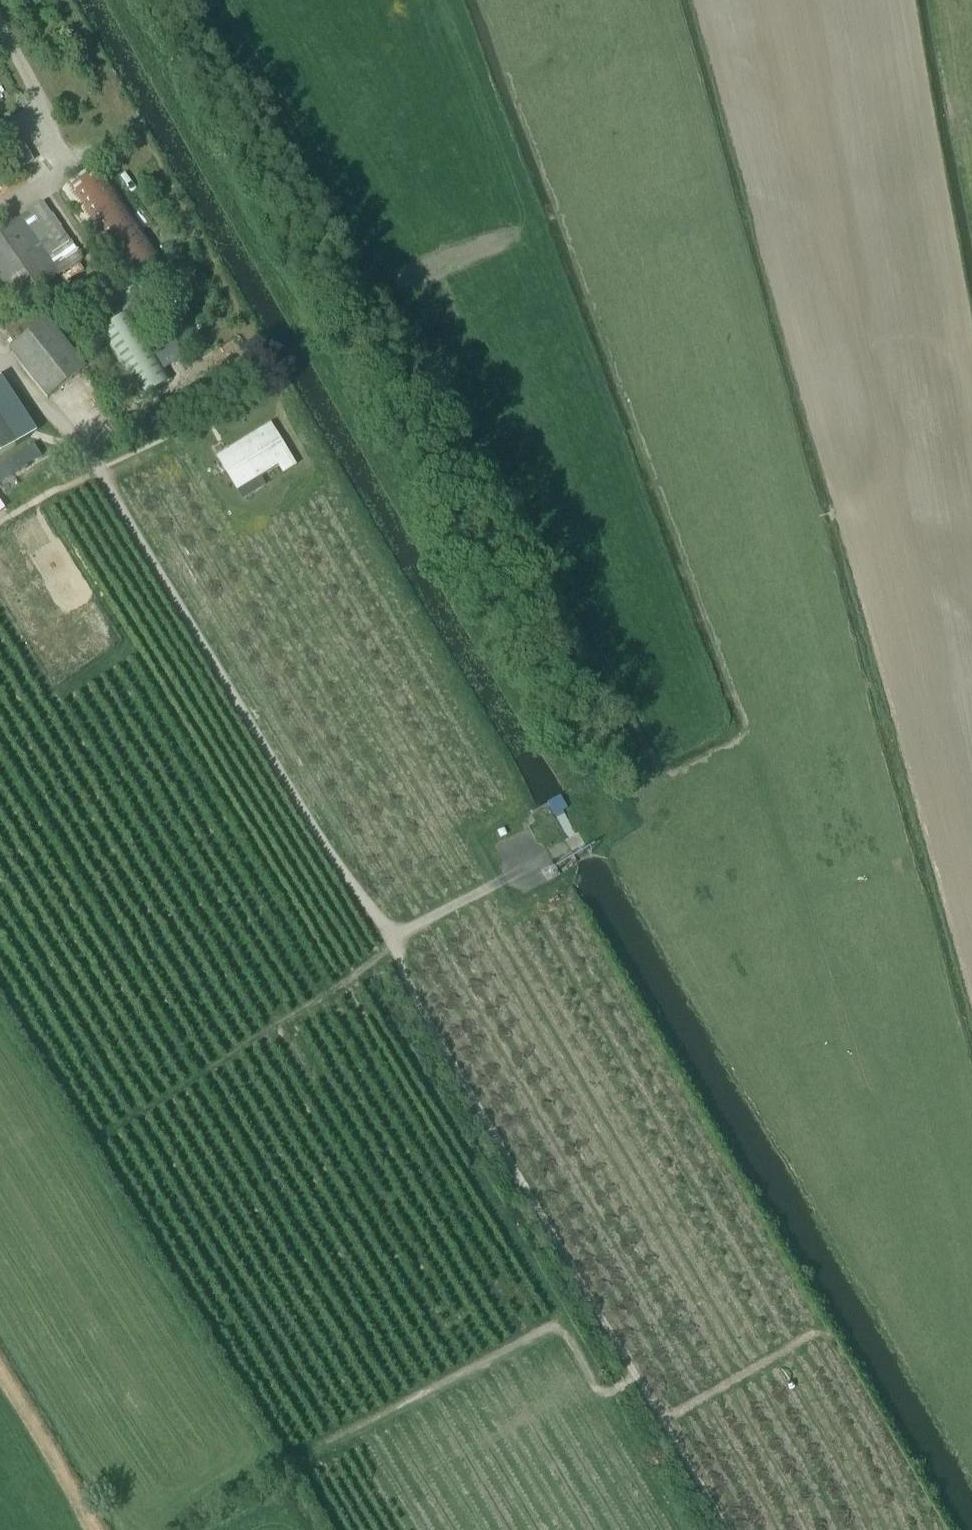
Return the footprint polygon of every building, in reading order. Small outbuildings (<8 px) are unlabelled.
[(131,292),(167,266),(98,166),(61,191),(131,292)] [(82,259),(44,203),(0,232),(0,293),(2,291),(15,309),(61,277),(60,275),(82,259)] [(175,379),(134,311),(100,331),(142,399),(175,379)] [(86,371),(47,321),(8,352),(47,402),(86,371)] [(0,424),(0,458),(15,448),(0,424)] [(215,457),(234,488),(236,491),(277,466),(282,474),(296,466),(269,424),(215,457)]
